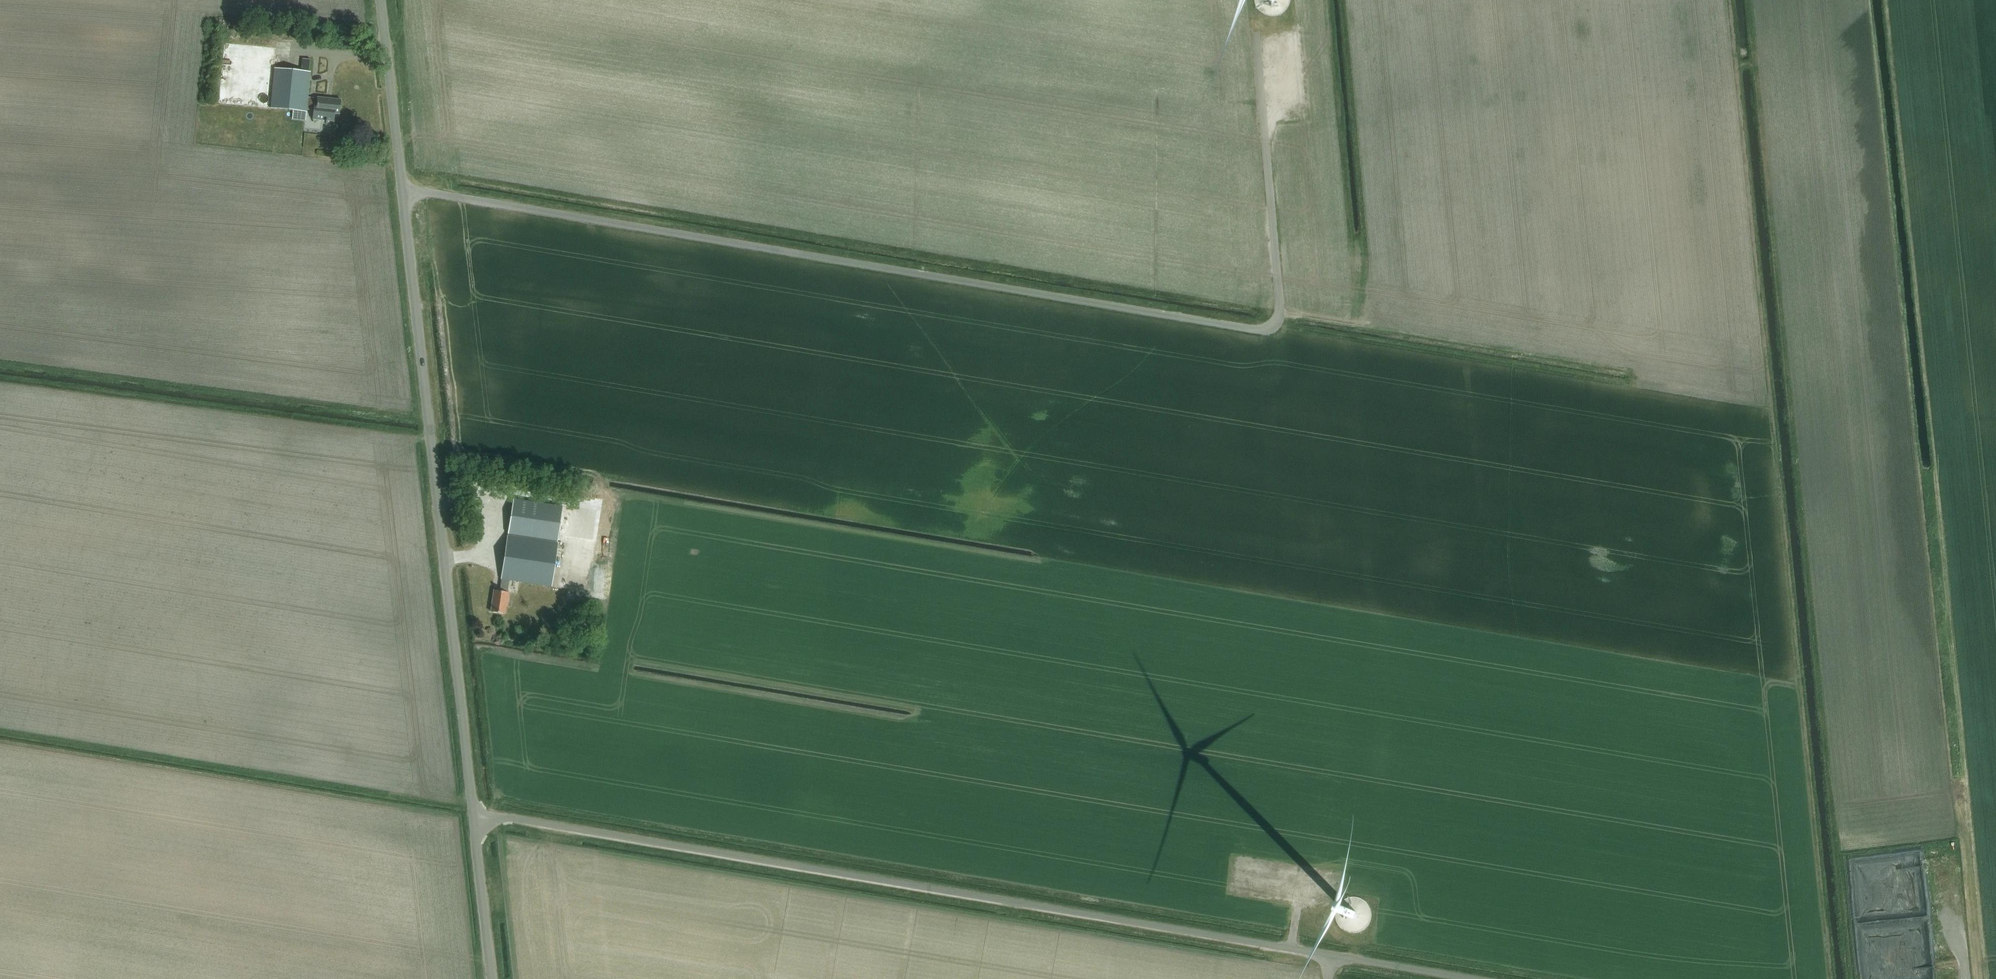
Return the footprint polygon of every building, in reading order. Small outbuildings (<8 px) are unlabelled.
[(311,72),(275,68),(271,108),(307,112),(307,110),(314,110),(313,120),(335,122),(335,114),(340,114),(341,99),(317,97),(317,98),(309,97),(311,72)] [(560,543),(558,543),(564,507),(515,498),(502,578),(501,590),(495,589),(492,610),(506,613),(507,605),(509,605),(512,592),(508,591),(510,578),(553,586),(560,543)]
